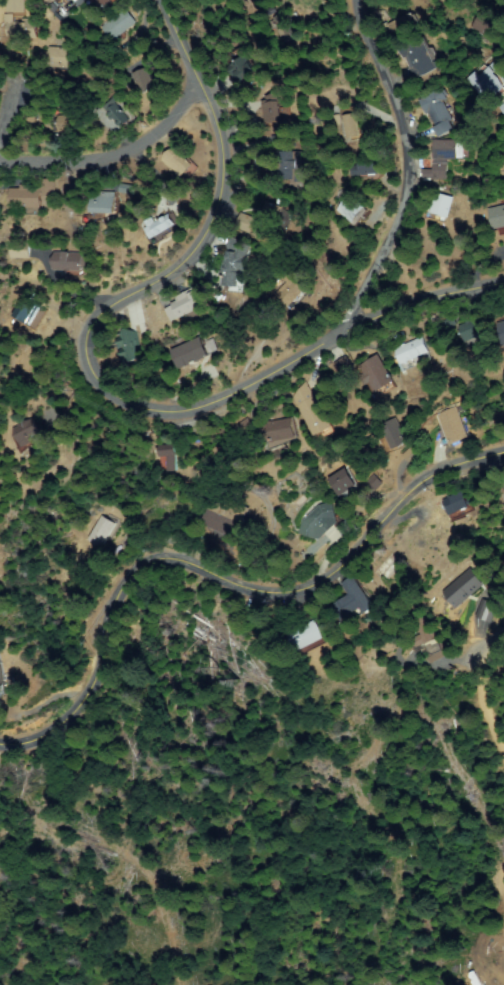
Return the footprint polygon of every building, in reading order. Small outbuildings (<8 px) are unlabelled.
[(8,11),(7,0),(24,0),(25,11),(8,11)] [(101,8),(94,0),(110,0),(101,8)] [(135,21),(115,38),(105,25),(125,9),(135,21)] [(503,24),(493,39),(472,25),(482,10),(503,24)] [(281,39),(271,19),(283,13),(293,32),(281,39)] [(416,24),(396,35),(390,25),(410,13),(416,24)] [(38,37),(7,35),(9,19),(39,21),(38,37)] [(409,74),(414,64),(400,56),(410,38),(438,54),(423,81),(409,74)] [(44,54),(51,47),(55,52),(62,46),(71,57),(57,69),(44,54)] [(254,70),(240,79),(235,71),(231,73),(225,64),(229,62),(227,57),(242,49),(254,70)] [(148,66),(156,88),(142,93),(133,72),(148,66)] [(496,94),(502,102),(493,108),(488,100),(485,102),(471,82),(491,67),(502,82),(500,84),(503,89),(496,94)] [(47,98),(43,90),(55,84),(58,92),(47,98)] [(449,97),(441,101),(455,129),(440,136),(423,100),(445,89),(449,97)] [(276,95),(281,121),(270,123),(268,112),(264,113),(263,106),(267,105),(265,96),(276,95)] [(113,98),(130,117),(120,126),(103,107),(113,98)] [(345,114),(356,113),(358,136),(347,137),(345,114)] [(59,116),(83,114),(85,131),(61,134),(59,116)] [(36,116),(36,133),(28,133),(27,116),(36,116)] [(273,147),(273,136),(287,136),(287,147),(273,147)] [(423,180),(423,170),(435,170),(434,141),(464,141),(465,158),(445,158),(446,179),(423,180)] [(184,177),(164,160),(175,147),(195,165),(184,177)] [(301,179),(276,179),(277,152),(280,152),(301,152),(301,179)] [(351,154),(379,154),(379,173),(351,173),(351,154)] [(11,208),(10,189),(21,189),(21,185),(42,185),(41,180),(55,180),(56,196),(42,196),(42,207),(11,208)] [(120,191),(121,182),(139,186),(137,195),(120,191)] [(92,211),(93,191),(116,192),(115,212),(92,211)] [(454,201),(446,220),(429,212),(437,194),(454,201)] [(351,220),(339,207),(351,195),(363,208),(351,220)] [(280,207),(269,240),(254,234),(266,202),(280,207)] [(490,208),(503,207),(503,230),(492,231),(490,208)] [(174,212),(182,225),(164,236),(165,238),(153,246),(148,238),(150,236),(144,228),(147,227),(143,221),(152,216),(156,221),(170,212),(170,214),(174,212)] [(238,224),(243,214),(255,221),(250,230),(238,224)] [(251,255),(248,255),(247,272),(240,272),(238,288),(225,287),(225,285),(223,285),(224,276),(223,276),(224,258),(225,258),(226,252),(227,252),(228,241),(252,242),(251,255)] [(12,257),(12,243),(30,243),(30,257),(12,257)] [(55,269),(55,254),(92,254),(92,269),(55,269)] [(293,308),(277,296),(293,274),(309,287),(293,308)] [(179,323),(167,307),(194,287),(206,302),(179,323)] [(45,302),(32,325),(15,315),(27,292),(45,302)] [(480,315),(487,336),(467,343),(460,322),(480,315)] [(495,321),(498,344),(503,343),(503,319),(495,321)] [(133,329),(133,336),(144,336),(144,368),(121,369),(120,329),(133,329)] [(212,353),(197,366),(192,360),(183,369),(171,357),(194,334),(212,353)] [(400,363),(395,345),(423,337),(428,355),(400,363)] [(342,375),(336,359),(348,354),(354,371),(342,375)] [(360,367),(378,356),(396,387),(378,398),(360,367)] [(310,393),(305,396),(307,400),(316,395),(334,432),(318,440),(294,392),(306,386),(310,393)] [(450,445),(436,414),(453,406),(467,437),(450,445)] [(14,429),(32,416),(42,430),(24,443),(14,429)] [(399,449),(384,426),(394,419),(410,442),(399,449)] [(295,439),(261,442),(260,422),(293,420),(295,439)] [(165,469),(166,457),(160,456),(160,444),(175,445),(174,469),(165,469)] [(404,454),(415,445),(424,455),(412,464),(404,454)] [(360,488),(346,500),(330,480),(345,468),(360,488)] [(445,501),(462,491),(470,506),(452,515),(445,501)] [(205,523),(218,495),(254,512),(241,538),(214,525),(213,527),(205,523)] [(337,524),(322,537),(301,533),(304,529),(300,525),(327,500),(331,505),(337,524)] [(115,523),(103,546),(89,538),(101,516),(115,523)] [(373,572),(388,554),(401,565),(386,583),(373,572)] [(441,592),(469,568),(484,586),(456,609),(441,592)] [(374,609),(364,615),(359,609),(341,621),(332,608),(350,596),(342,583),(352,576),(374,609)] [(483,599),(495,603),(489,622),(476,617),(483,599)] [(427,617),(433,633),(436,632),(440,642),(443,641),(448,655),(431,661),(426,648),(421,650),(412,627),(415,626),(413,622),(427,617)] [(301,653),(290,637),(312,620),(323,636),(301,653)]
